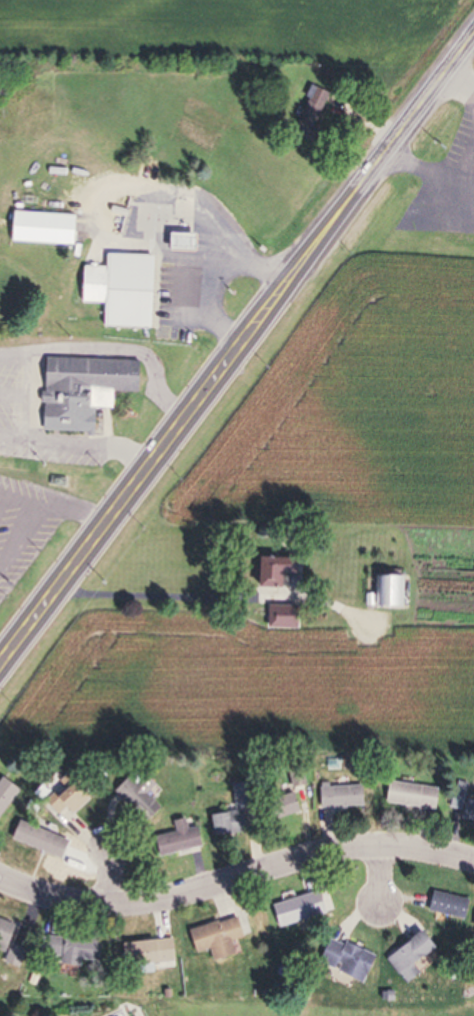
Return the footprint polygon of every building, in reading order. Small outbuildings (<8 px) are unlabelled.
[(289,133),(306,142),(329,95),(311,87),(289,133)] [(55,246),(56,216),(9,214),(8,244),(55,246)] [(79,304),(107,305),(106,318),(150,320),(152,264),(107,262),(107,269),(81,268),(79,304)] [(92,433),(93,408),(110,408),(110,393),(136,393),(137,361),(42,358),(40,432),(92,433)] [(281,558),(252,558),(252,590),(281,590),(281,558)] [(372,609),(401,609),(401,578),(372,578),(372,609)] [(265,630),(295,630),(295,607),(265,607),(265,630)] [(159,809),(145,795),(154,785),(137,768),(112,793),(143,824),(159,809)] [(17,791),(0,779),(0,815),(17,791)] [(56,817),(64,809),(70,816),(87,799),(69,781),(45,805),(56,817)] [(438,789),(386,782),(383,805),(435,812),(438,789)] [(319,809),(361,809),(361,787),(319,787),(319,809)] [(461,812),(459,821),(473,825),(473,802),(466,800),(468,791),(453,788),(448,809),(461,812)] [(262,800),(264,820),(297,817),(295,797),(262,800)] [(210,815),(211,836),(246,835),(245,813),(210,815)] [(173,823),(175,834),(153,838),(156,857),(198,851),(193,819),(173,823)] [(60,862),(68,843),(17,822),(9,841),(60,862)] [(276,929),(325,915),(319,892),(270,905),(276,929)] [(466,900),(431,892),(427,913),(462,920),(466,900)] [(193,955),(207,951),(210,962),(232,956),(228,942),(241,939),(236,918),(186,932),(193,955)] [(0,922),(0,952),(4,953),(12,925),(0,922)] [(418,975),(411,964),(434,948),(422,931),(384,958),(403,986),(418,975)] [(59,965),(96,970),(99,941),(47,935),(44,956),(60,958),(59,965)] [(325,969),(361,984),(375,951),(339,936),(325,969)] [(175,964),(173,941),(120,943),(121,967),(175,964)] [(4,964),(18,969),(24,951),(10,947),(4,964)]
